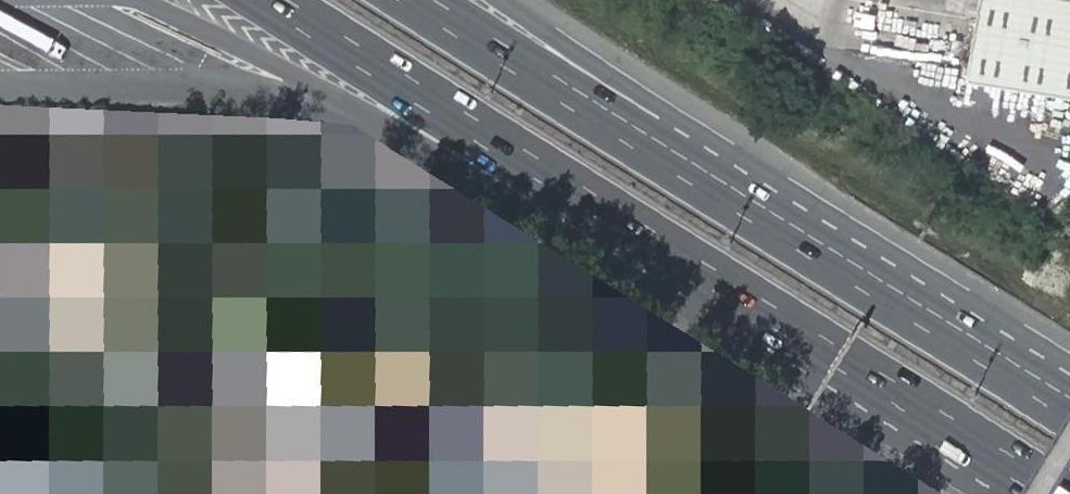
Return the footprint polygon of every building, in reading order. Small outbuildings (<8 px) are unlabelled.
[(969,80),(1069,97),(1069,0),(982,0),(969,80)] [(0,452),(0,493),(73,493),(78,481),(0,452)]
